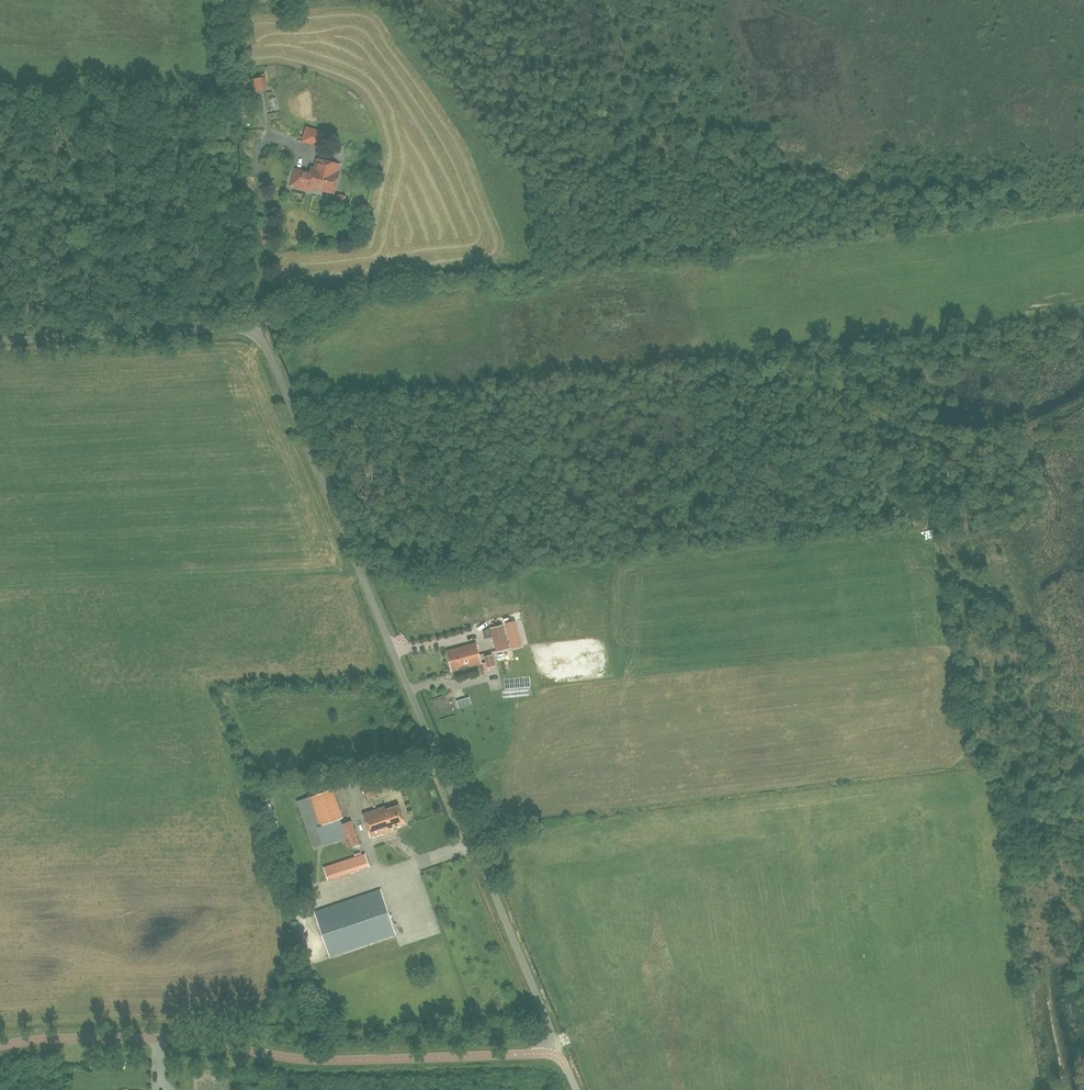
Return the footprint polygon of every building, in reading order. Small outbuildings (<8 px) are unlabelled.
[(256,91),(267,89),(265,73),(259,74),(259,78),(254,79),(256,91)] [(326,147),(330,134),(306,126),(302,140),(326,147)] [(318,190),(323,191),(325,190),(326,187),(335,189),(341,164),(323,160),(320,169),(312,167),(310,173),(294,169),(290,186),(310,191),(311,187),(317,188),(318,190)] [(496,652),(510,648),(504,624),(490,628),(496,652)] [(452,671),(482,664),(476,643),(446,651),(452,671)] [(488,668),(496,666),(492,654),(484,657),(488,668)] [(456,701),(458,708),(471,704),(469,697),(456,701)] [(369,802),(373,800),(372,798),(382,793),(376,781),(362,789),(369,802)] [(317,826),(340,819),(343,818),(333,789),(297,801),(313,848),(323,845),(317,826)] [(388,817),(392,828),(404,824),(398,806),(386,810),(385,807),(380,809),(383,819),(388,817)] [(392,830),(392,828),(388,817),(383,819),(380,809),(363,814),(370,837),(392,830)] [(342,824),(339,825),(344,838),(347,848),(359,843),(351,821),(342,824)] [(339,878),(370,868),(365,853),(334,864),(339,878)] [(409,891),(415,900),(420,896),(414,888),(409,891)] [(330,957),(396,935),(381,889),(315,912),(330,957)] [(429,930),(428,919),(421,920),(423,931),(429,930)] [(306,920),(300,923),(303,933),(310,931),(306,920)]
